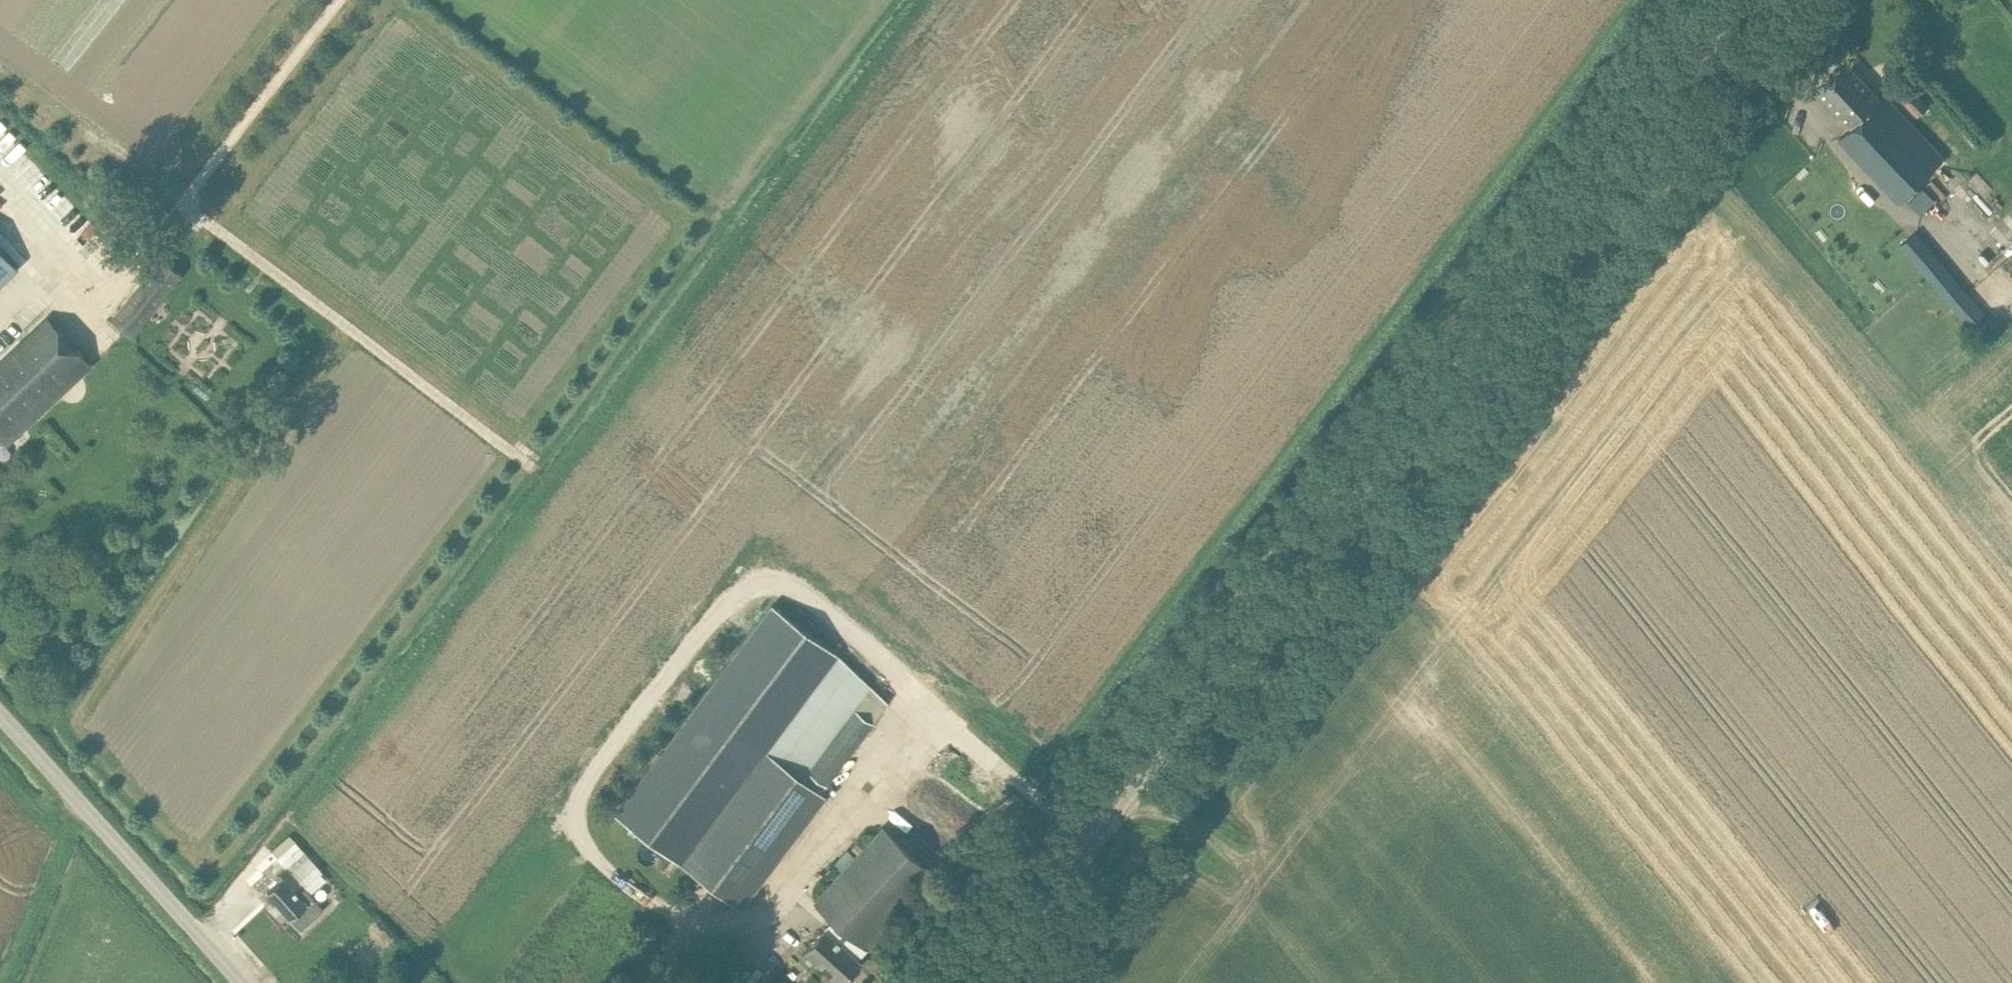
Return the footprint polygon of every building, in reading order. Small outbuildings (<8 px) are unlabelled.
[(1898,200),(1924,175),(1944,157),(1887,95),(1882,99),(1847,61),(1817,89),(1852,126),(1840,138),(1898,200)] [(1905,79),(1894,90),(1918,114),(1929,103),(1905,79)] [(1909,201),(1920,213),(1935,199),(1924,187),(1909,201)] [(1970,325),(1985,312),(1916,231),(1900,244),(1970,325)] [(18,268),(0,249),(0,284),(18,268)] [(157,262),(111,319),(131,336),(178,280),(157,262)] [(2,435),(11,437),(90,363),(46,316),(0,360),(0,437),(2,435)] [(615,814),(680,862),(740,907),(823,797),(819,794),(888,703),(850,664),(837,654),(772,605),(615,814)] [(825,929),(805,950),(840,982),(861,961),(857,958),(867,946),(868,947),(936,874),(883,824),(814,899),(834,917),(825,928),(825,929)] [(267,891),(291,917),(301,928),(324,907),(299,880),(291,872),(308,857),(289,835),(272,850),(278,856),(286,866),(277,874),(281,878),(267,891)]
